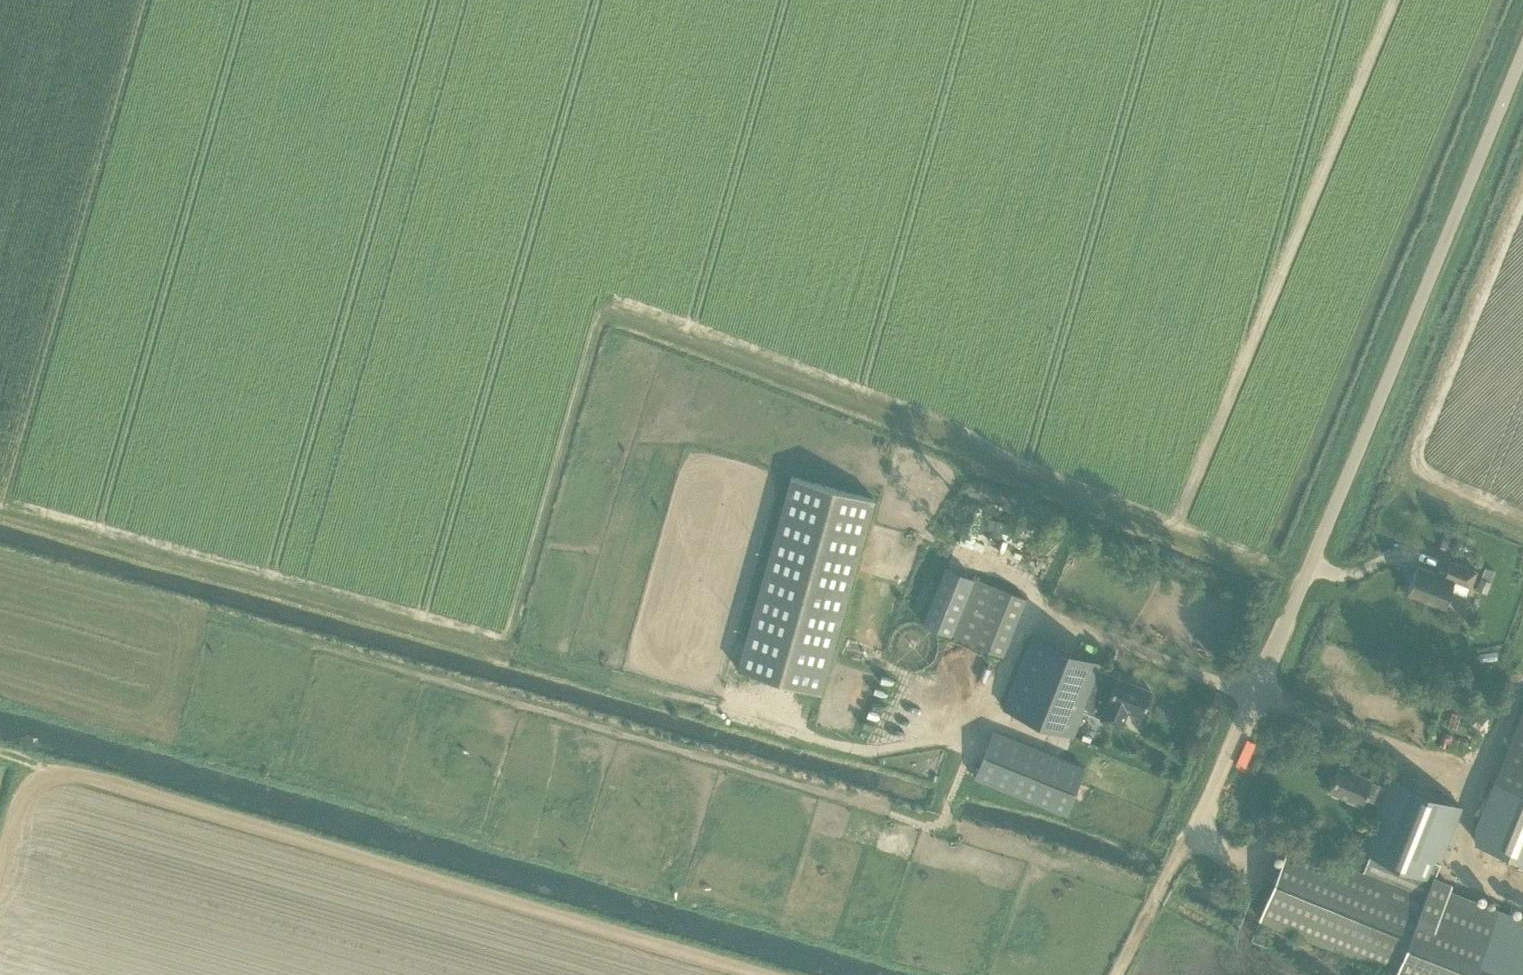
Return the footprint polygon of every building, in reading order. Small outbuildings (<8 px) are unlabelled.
[(876,491),(794,467),(736,669),(818,692),(876,491)] [(1417,565),(1406,593),(1443,607),(1450,589),(1465,595),(1469,586),(1475,570),(1449,560),(1444,575),(1417,565)] [(1024,597),(974,577),(946,567),(923,624),(1001,655),(1024,597)] [(1099,672),(1103,662),(1031,634),(1002,707),(1073,735),(1083,710),(1099,717),(1099,718),(1119,726),(1126,709),(1140,715),(1150,689),(1116,675),(1115,678),(1099,672)] [(1493,780),(1470,838),(1522,859),(1522,707),(1522,706),(1493,780)] [(1065,814),(1084,766),(992,730),(974,777),(1065,814)] [(1259,918),(1394,972),(1393,974),(1472,974),(1478,962),(1511,974),(1522,974),(1522,920),(1498,910),(1497,913),(1446,893),(1449,885),(1432,878),(1461,806),(1390,777),(1386,786),(1370,780),(1371,777),(1338,763),(1327,789),(1361,803),(1364,797),(1391,808),(1365,872),(1289,842),(1259,918)]
